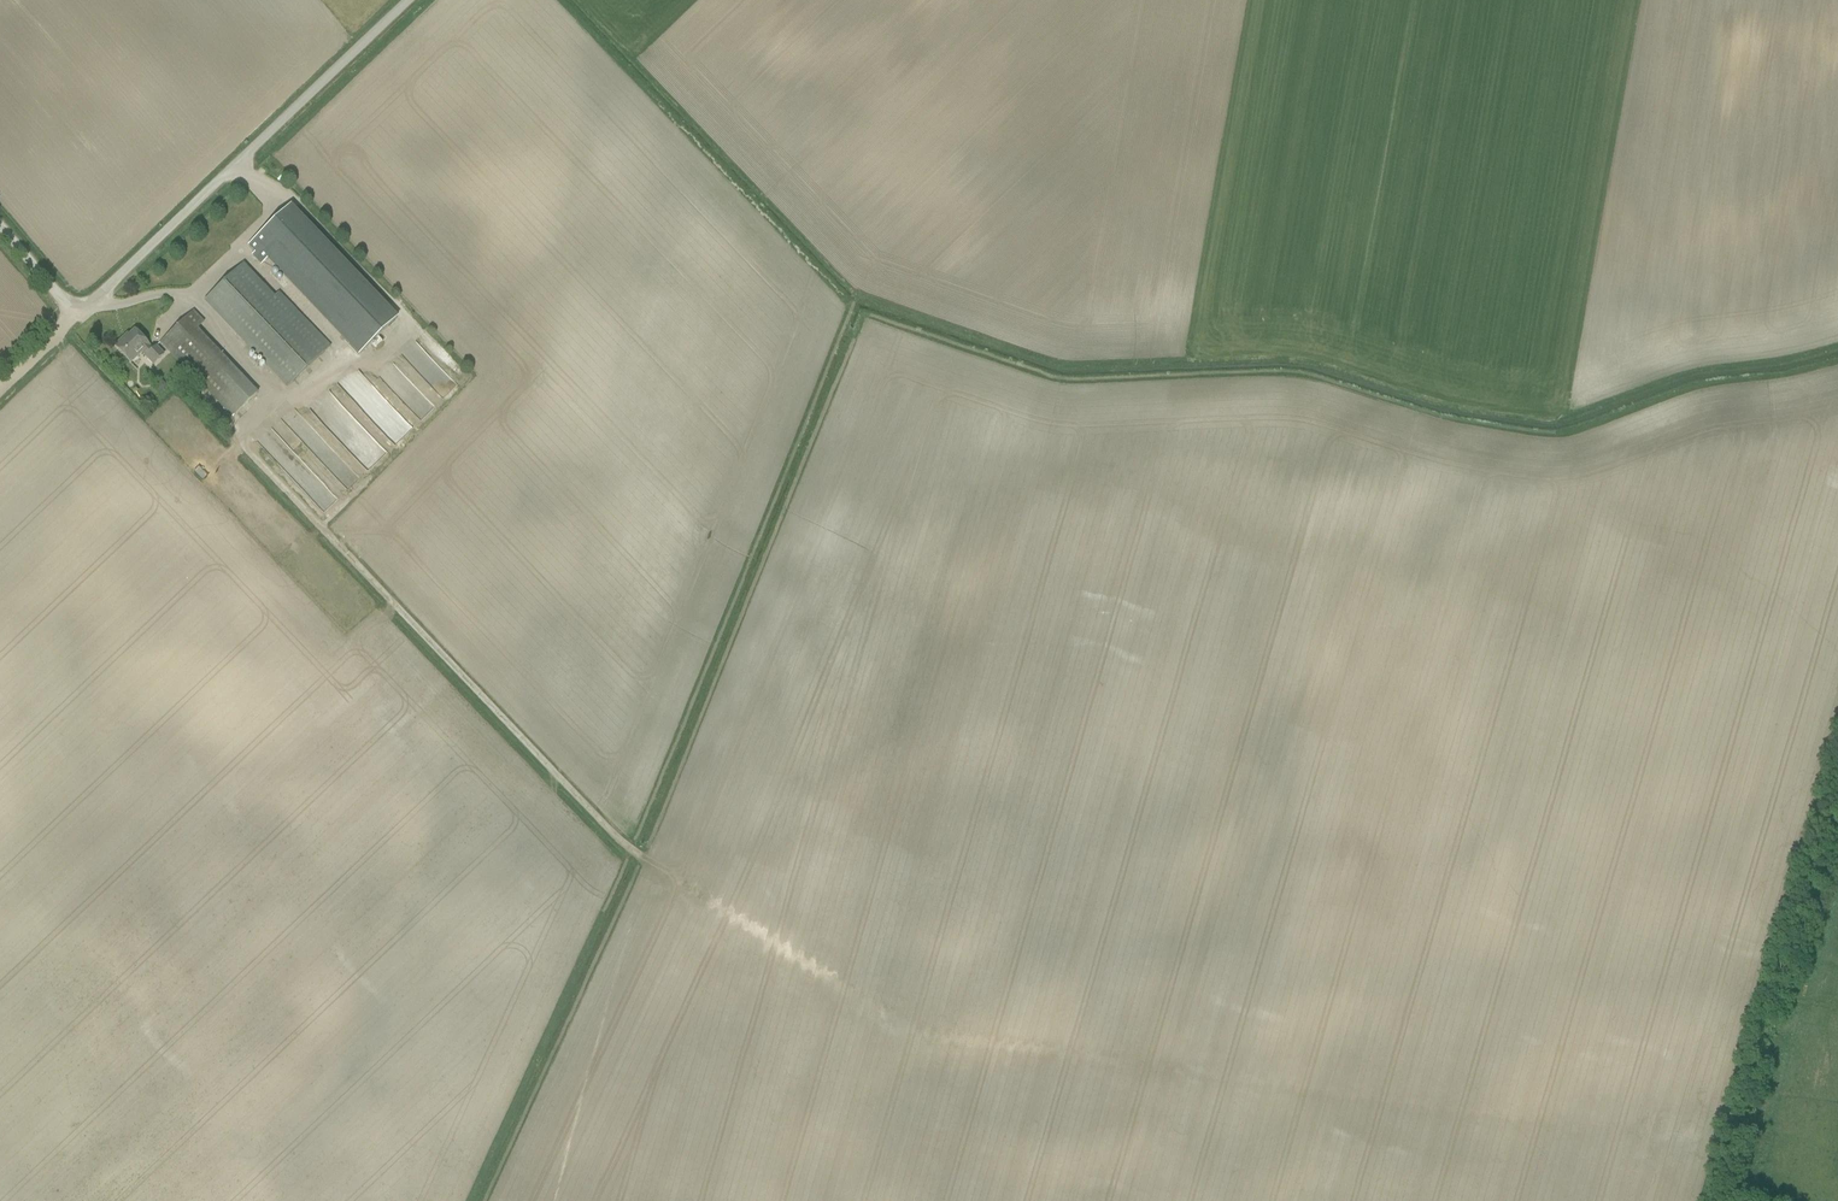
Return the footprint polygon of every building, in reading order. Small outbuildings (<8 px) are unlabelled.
[(289,207),(248,246),(254,253),(252,255),(261,265),(268,259),(359,354),(396,319),(289,207)] [(288,388),(325,352),(331,347),(279,292),(273,298),(242,265),(205,300),(288,388)] [(204,323),(201,321),(193,312),(161,342),(233,418),(256,396),(195,332),(204,323)] [(156,347),(152,351),(148,347),(149,346),(134,331),(124,341),(122,339),(114,347),(130,364),(142,353),(153,365),(163,356),(156,347)]
